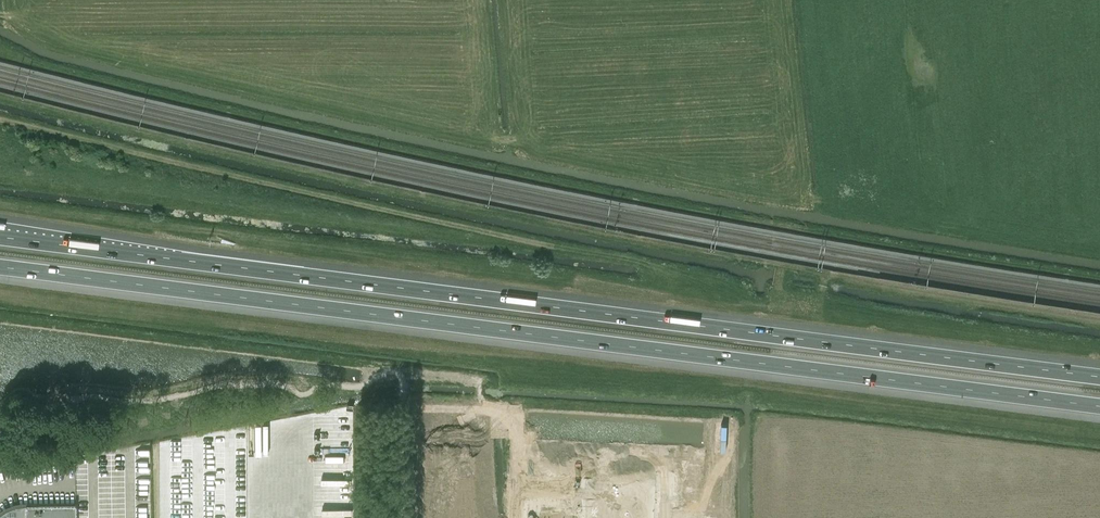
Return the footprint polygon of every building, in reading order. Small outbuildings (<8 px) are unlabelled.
[(526,517),(569,517),(569,496),(526,496),(526,517)] [(76,503),(27,504),(16,505),(12,506),(5,510),(0,513),(0,517),(76,517),(76,503)]
